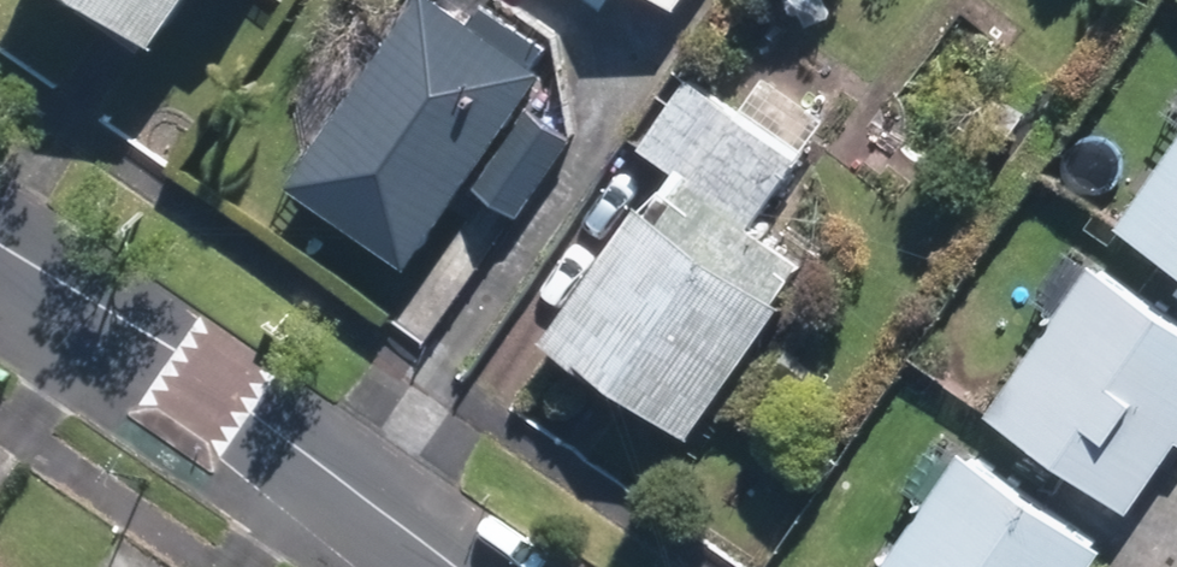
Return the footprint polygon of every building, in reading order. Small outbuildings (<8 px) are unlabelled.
[(173,11),(181,0),(156,0),(173,11)] [(491,0),(407,0),(296,158),(418,244),(556,45),(491,0)] [(744,91),(693,55),(644,123),(681,149),(656,184),(648,178),(551,314),(607,354),(613,347),(699,409),(792,281),(783,275),(811,237),(759,200),(810,130),(748,86),(744,91)] [(525,190),(577,117),(532,84),(479,159),(525,190)] [(1176,239),(1176,125),(1124,203),(1176,239)] [(1176,425),(1176,294),(1097,240),(995,391),(1136,486),(1176,425)] [(1108,522),(967,426),(872,566),(1077,566),(1108,522)]
